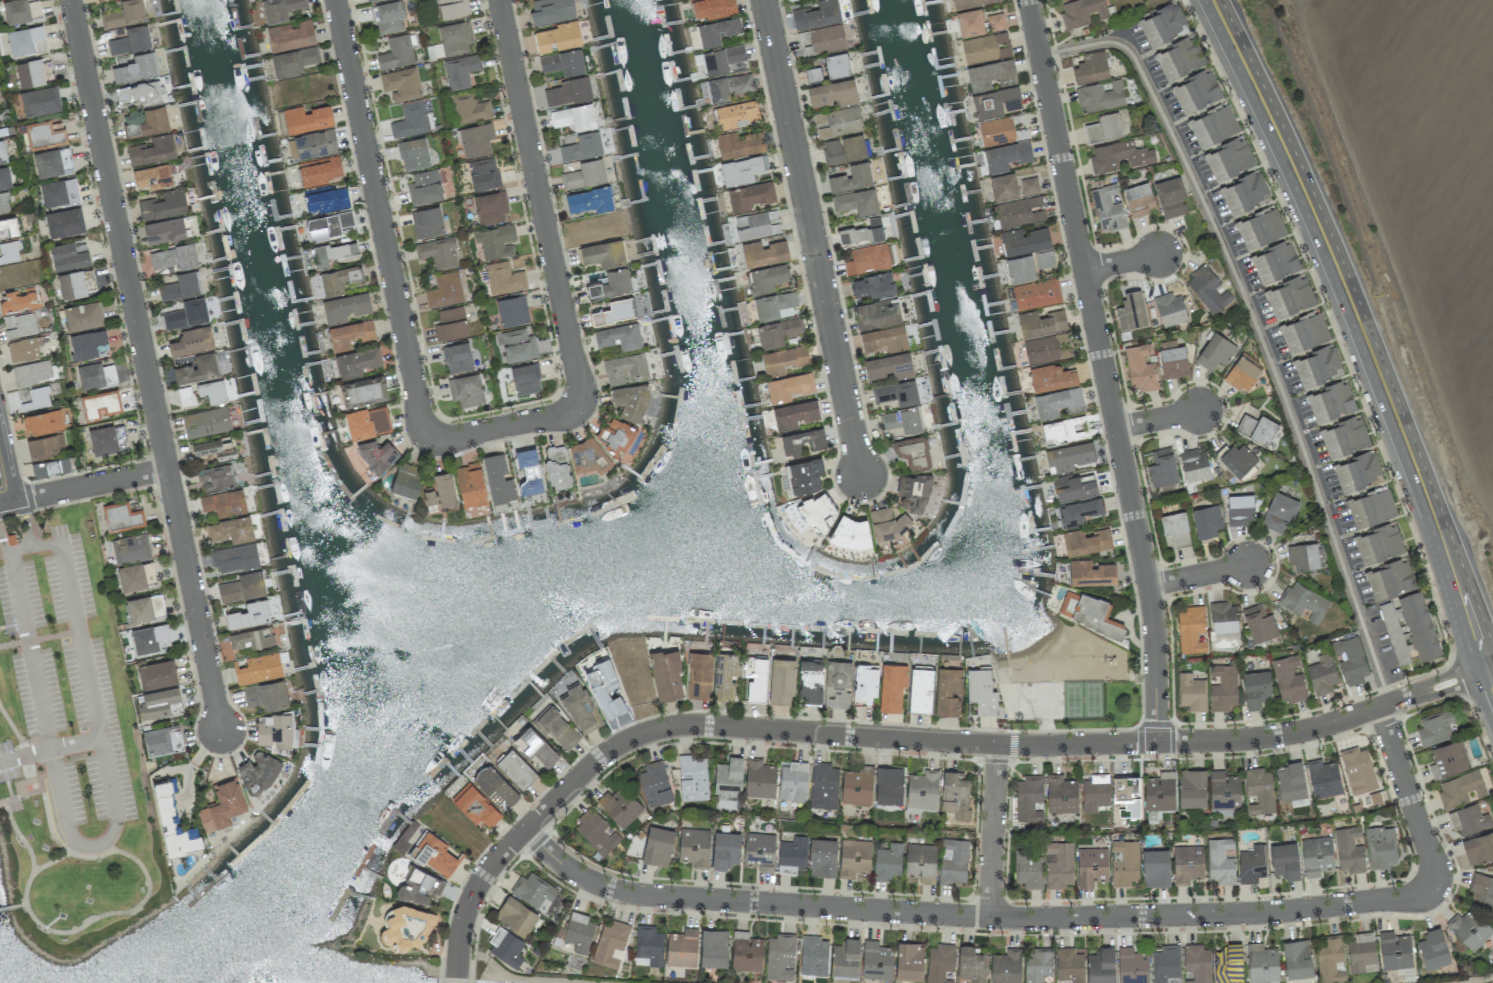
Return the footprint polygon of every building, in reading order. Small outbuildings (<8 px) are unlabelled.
[(32,20),(27,0),(12,0),(2,2),(7,26),(32,20)] [(143,0),(122,0),(120,0),(122,10),(100,13),(103,28),(146,20),(143,0)] [(266,24),(288,20),(286,12),(308,8),(307,0),(262,0),(266,24)] [(407,29),(400,0),(399,0),(370,7),(377,36),(407,29)] [(440,19),(469,16),(467,0),(438,0),(440,19)] [(534,11),(529,12),(532,26),(575,18),(572,0),(539,0),(532,1),(534,11)] [(735,0),(697,0),(692,1),(695,21),(737,14),(735,0)] [(818,9),(810,10),(809,7),(791,10),(795,30),(842,22),(838,0),(817,0),(818,9)] [(954,9),(999,3),(999,0),(952,0),(954,9)] [(1103,0),(1073,0),(1058,5),(1066,30),(1090,23),(1088,14),(1096,11),(1099,19),(1109,16),(1103,0)] [(1137,21),(1151,49),(1190,30),(1176,1),(1137,21)] [(956,13),(961,38),(985,33),(981,8),(956,13)] [(985,16),(989,32),(1006,28),(1003,12),(985,16)] [(696,25),(701,50),(721,46),(719,37),(742,33),(739,17),(696,25)] [(266,28),(271,52),(316,43),(311,18),(293,22),(266,28)] [(467,44),(474,42),(469,20),(437,27),(444,57),(469,52),(467,44)] [(581,45),(577,20),(555,24),(555,28),(534,32),(538,54),(551,51),(549,43),(556,42),(557,50),(581,45)] [(125,28),(127,37),(108,40),(110,55),(151,49),(147,24),(125,28)] [(813,54),(847,47),(842,24),(808,30),(813,54)] [(7,31),(10,55),(46,51),(43,26),(7,31)] [(386,38),(389,52),(376,55),(379,71),(415,63),(409,33),(386,38)] [(962,39),(965,63),(999,60),(996,35),(962,39)] [(1154,53),(1167,82),(1206,64),(1193,36),(1154,53)] [(746,61),(743,45),(702,52),(706,77),(728,73),(727,64),(746,61)] [(271,54),(275,80),(300,76),(299,66),(319,63),(317,47),(271,54)] [(539,57),(542,73),(561,69),(563,77),(585,72),(580,48),(539,57)] [(1109,77),(1104,50),(1082,54),(1083,63),(1072,66),(1076,84),(1109,77)] [(157,76),(152,52),(131,55),(133,64),(112,68),(114,83),(157,76)] [(851,75),(846,52),(823,57),(828,80),(851,75)] [(482,69),(478,53),(443,61),(449,91),(470,87),(467,72),(482,69)] [(966,67),(971,93),(995,89),(995,85),(1017,82),(1013,59),(966,67)] [(54,83),(52,61),(41,63),(41,60),(16,63),(19,87),(54,83)] [(383,93),(391,91),(393,103),(421,97),(415,67),(379,74),(383,93)] [(1184,116),(1222,98),(1209,68),(1186,79),(1187,81),(1171,88),(1184,116)] [(706,80),(710,104),(730,101),(729,95),(754,91),(751,73),(706,80)] [(543,86),(547,107),(591,99),(587,78),(543,86)] [(1101,83),(1076,88),(1081,112),(1125,103),(1120,79),(1109,81),(1111,90),(1103,91),(1101,83)] [(808,86),(810,108),(857,102),(854,80),(808,86)] [(116,87),(118,101),(133,99),(134,105),(162,101),(160,81),(116,87)] [(977,120),(1003,114),(1003,112),(1022,108),(1017,85),(972,95),(977,120)] [(24,117),(61,111),(57,86),(20,92),(24,117)] [(489,100),(476,103),(473,90),(450,95),(456,125),(492,118),(489,100)] [(715,108),(720,129),(761,120),(756,99),(715,108)] [(392,139),(429,131),(422,100),(400,105),(403,120),(389,123),(392,139)] [(597,127),(591,103),(549,112),(552,128),(572,124),(574,132),(597,127)] [(1240,131),(1228,104),(1187,122),(1199,149),(1240,131)] [(145,123),(139,124),(140,135),(169,131),(166,106),(143,109),(145,123)] [(283,110),(287,134),(333,126),(329,106),(303,111),(302,106),(283,110)] [(863,131),(858,106),(815,114),(819,138),(863,131)] [(1088,143),(1122,135),(1117,111),(1097,116),(1099,122),(1084,126),(1088,143)] [(983,147),(1016,140),(1011,116),(978,123),(983,147)] [(31,147),(66,141),(63,122),(52,124),(51,119),(27,124),(31,147)] [(491,154),(489,140),(495,139),(492,123),(458,129),(464,159),(491,154)] [(338,153),(333,129),(292,136),(295,160),(338,153)] [(576,134),(578,143),(558,147),(561,162),(603,154),(598,130),(576,134)] [(717,134),(720,158),(765,152),(762,131),(739,134),(739,131),(717,134)] [(176,159),(172,133),(151,136),(152,144),(127,147),(130,165),(176,159)] [(866,159),(864,135),(824,140),(826,163),(866,159)] [(1255,166),(1243,136),(1203,153),(1216,182),(1255,166)] [(403,172),(431,166),(424,137),(397,143),(403,172)] [(1156,163),(1153,147),(1134,150),(1133,140),(1089,147),(1093,174),(1118,170),(1116,160),(1128,158),(1129,167),(1156,163)] [(1033,159),(1030,141),(984,149),(988,174),(1008,171),(1007,163),(1033,159)] [(74,172),(68,147),(33,154),(38,179),(74,172)] [(754,181),(753,173),(766,171),(765,165),(762,166),(761,156),(720,162),(724,186),(754,181)] [(472,191),(500,187),(496,157),(468,161),(472,191)] [(327,184),(326,178),(342,175),(339,158),(298,165),(302,188),(327,184)] [(606,182),(601,158),(579,162),(580,170),(561,174),(564,190),(606,182)] [(830,193),(873,185),(868,161),(847,165),(849,173),(827,178),(830,193)] [(133,170),(137,191),(172,183),(167,163),(133,170)] [(9,167),(0,168),(0,189),(11,188),(9,167)] [(412,182),(406,184),(411,206),(443,199),(437,169),(410,175),(412,182)] [(1270,198),(1259,171),(1219,187),(1231,214),(1270,198)] [(990,176),(993,201),(1018,198),(1015,173),(990,176)] [(1186,213),(1182,199),(1186,198),(1179,175),(1154,183),(1165,219),(1186,213)] [(80,201),(75,177),(39,185),(45,209),(80,201)] [(1022,195),(1039,193),(1037,177),(1020,179),(1022,195)] [(731,214),(751,210),(750,205),(776,201),(772,181),(727,189),(731,214)] [(1123,189),(1131,217),(1156,209),(1148,182),(1123,189)] [(1090,189),(1099,231),(1126,225),(1121,201),(1112,203),(1110,196),(1118,194),(1116,183),(1090,189)] [(613,210),(610,187),(566,192),(568,212),(594,210),(595,212),(613,210)] [(141,220),(187,213),(183,188),(162,191),(163,198),(139,201),(141,220)] [(303,195),(307,215),(348,207),(346,193),(338,194),(337,188),(303,195)] [(879,212),(874,188),(831,196),(834,212),(855,208),(857,216),(879,212)] [(479,227),(504,222),(502,213),(509,212),(504,190),(473,197),(479,227)] [(6,192),(0,193),(0,213),(10,211),(6,192)] [(1046,220),(1041,195),(996,204),(1001,228),(1046,220)] [(416,239),(444,233),(439,206),(410,212),(416,239)] [(44,214),(49,238),(85,231),(80,207),(44,214)] [(1286,233),(1276,208),(1237,224),(1247,248),(1286,233)] [(739,241),(780,233),(775,210),(734,218),(739,241)] [(307,219),(310,239),(355,232),(351,212),(307,219)] [(19,234),(14,215),(0,219),(0,239),(19,234)] [(884,238),(880,217),(868,219),(869,225),(838,231),(841,247),(884,238)] [(145,222),(146,243),(185,240),(184,219),(145,222)] [(516,241),(514,225),(473,231),(475,243),(481,243),(483,260),(514,255),(512,242),(516,241)] [(1051,247),(1047,227),(1023,231),(1023,228),(1000,232),(1005,256),(1051,247)] [(457,267),(453,237),(415,243),(417,259),(432,257),(434,270),(457,267)] [(583,265),(600,262),(601,268),(627,263),(622,239),(579,247),(583,265)] [(16,240),(0,244),(0,264),(21,260),(16,240)] [(745,267),(789,260),(786,241),(761,245),(760,240),(741,244),(745,267)] [(1300,270),(1290,240),(1250,255),(1261,284),(1300,270)] [(49,247),(55,272),(91,264),(88,250),(76,253),(73,241),(49,247)] [(313,248),(316,270),(329,268),(327,260),(359,256),(356,241),(313,248)] [(846,275),(890,267),(885,242),(849,249),(851,260),(844,262),(846,275)] [(197,266),(193,243),(148,252),(152,270),(177,265),(178,270),(197,266)] [(1036,269),(1055,267),(1053,250),(1034,253),(1036,269)] [(1009,282),(1035,280),(1033,255),(1007,258),(1009,282)] [(484,265),(486,270),(478,272),(480,282),(488,280),(491,295),(527,288),(524,270),(511,273),(508,260),(484,265)] [(774,290),(772,284),(791,280),(787,263),(748,271),(753,295),(774,290)] [(1221,283),(1204,264),(1184,281),(1213,315),(1233,298),(1226,290),(1220,295),(1214,289),(1221,283)] [(343,294),(341,283),(363,280),(361,266),(320,272),(323,297),(343,294)] [(632,291),(627,267),(605,271),(607,282),(587,286),(589,299),(632,291)] [(87,296),(83,270),(57,275),(61,300),(87,296)] [(160,301),(199,295),(196,270),(175,273),(176,283),(158,285),(160,301)] [(464,302),(458,271),(434,275),(436,289),(424,291),(427,309),(464,302)] [(853,299),(894,293),(891,272),(850,279),(853,299)] [(1264,289),(1275,318),(1315,304),(1305,275),(1264,289)] [(1062,302),(1057,277),(1012,286),(1017,311),(1062,302)] [(5,300),(0,301),(0,305),(1,313),(40,307),(37,285),(20,288),(20,289),(4,292),(5,300)] [(1147,324),(1140,289),(1122,293),(1125,306),(1115,308),(1120,330),(1147,324)] [(321,300),(326,326),(348,322),(346,314),(352,312),(353,316),(372,312),(368,291),(321,300)] [(1154,298),(1161,326),(1187,320),(1180,291),(1154,298)] [(757,320),(793,316),(792,306),(797,305),(796,292),(755,296),(757,320)] [(530,322),(524,294),(495,301),(502,328),(530,322)] [(902,321),(896,296),(853,306),(858,330),(902,321)] [(208,322),(204,297),(182,300),(183,309),(162,313),(165,329),(208,322)] [(608,300),(609,309),(591,312),(592,323),(635,317),(633,297),(608,300)] [(103,325),(98,300),(62,309),(68,332),(103,325)] [(437,311),(439,323),(433,325),(437,342),(469,335),(462,305),(437,311)] [(1017,314),(1022,339),(1068,329),(1064,310),(1038,316),(1037,310),(1017,314)] [(1289,354),(1330,339),(1320,311),(1279,326),(1289,354)] [(2,318),(6,338),(37,333),(33,312),(2,318)] [(756,325),(761,350),(784,346),(782,336),(804,332),(802,317),(756,325)] [(332,353),(351,349),(349,341),(375,337),(372,320),(327,328),(332,353)] [(593,331),(597,347),(618,343),(619,351),(642,346),(637,322),(593,331)] [(178,331),(179,340),(168,343),(171,357),(214,348),(209,325),(178,331)] [(859,332),(862,351),(887,348),(887,352),(908,349),(904,325),(859,332)] [(507,364),(539,357),(533,334),(527,335),(525,327),(500,333),(507,364)] [(69,335),(73,360),(99,356),(98,351),(108,350),(105,329),(69,335)] [(1219,361),(1225,365),(1237,346),(1213,331),(1194,362),(1212,372),(1219,361)] [(1073,356),(1068,332),(1023,341),(1028,365),(1073,356)] [(39,357),(37,345),(42,344),(40,335),(7,343),(11,363),(39,357)] [(1183,376),(1182,371),(1188,369),(1184,345),(1175,347),(1174,340),(1158,342),(1164,379),(1183,376)] [(443,346),(446,374),(472,371),(469,342),(443,346)] [(1124,347),(1130,392),(1158,388),(1154,362),(1145,364),(1143,355),(1152,354),(1151,344),(1124,347)] [(1333,344),(1292,360),(1303,388),(1344,373),(1333,344)] [(809,363),(807,346),(762,352),(765,377),(785,375),(784,366),(809,363)] [(382,365),(380,348),(336,354),(339,379),(362,376),(361,368),(382,365)] [(176,385),(219,376),(213,350),(192,355),(194,363),(172,368),(176,385)] [(625,382),(649,378),(645,352),(603,359),(607,385),(625,383),(625,382)] [(864,359),(867,378),(894,374),(894,379),(913,376),(910,352),(864,359)] [(1261,368),(1238,355),(1224,379),(1247,393),(1261,368)] [(113,364),(102,366),(101,361),(77,366),(81,390),(116,383),(113,364)] [(1078,384),(1075,369),(1061,371),(1059,363),(1029,369),(1033,392),(1078,384)] [(514,395),(541,392),(538,364),(511,366),(514,395)] [(451,401),(458,400),(459,408),(484,404),(479,373),(447,378),(451,401)] [(789,394),(814,390),(812,373),(766,380),(769,404),(791,401),(789,394)] [(387,401),(384,376),(341,381),(344,406),(387,401)] [(209,404),(227,400),(223,379),(196,385),(198,397),(207,395),(209,404)] [(897,407),(918,403),(914,379),(871,387),(874,404),(896,399),(897,407)] [(1357,410),(1346,380),(1306,394),(1316,424),(1357,410)] [(622,420),(647,417),(643,383),(610,388),(613,404),(620,403),(622,420)] [(29,389),(31,401),(20,403),(21,411),(50,406),(46,386),(29,389)] [(181,407),(194,405),(191,386),(177,388),(181,407)] [(1085,410),(1080,387),(1034,395),(1038,420),(1059,416),(1057,408),(1066,406),(1068,413),(1085,410)] [(81,395),(85,418),(122,412),(118,390),(81,395)] [(772,407),(777,432),(797,428),(796,422),(820,418),(817,399),(772,407)] [(391,431),(386,404),(344,413),(350,440),(391,431)] [(231,429),(226,406),(182,415),(187,439),(231,429)] [(924,430),(920,406),(877,415),(881,431),(901,427),(903,434),(924,430)] [(24,415),(28,436),(64,428),(59,408),(24,415)] [(1260,415),(1257,421),(1243,413),(1235,430),(1266,446),(1278,424),(1260,415)] [(1361,415),(1319,429),(1328,459),(1370,445),(1361,415)] [(596,439),(616,448),(613,456),(624,461),(639,429),(611,417),(607,426),(603,424),(596,439)] [(1042,422),(1045,444),(1086,438),(1085,431),(1074,432),(1073,424),(1082,423),(1081,417),(1042,422)] [(123,451),(119,424),(89,429),(93,456),(123,451)] [(827,447),(823,427),(780,435),(784,457),(793,455),(793,458),(803,456),(800,442),(809,441),(811,450),(827,447)] [(29,458),(59,456),(58,446),(64,445),(63,435),(27,438),(29,458)] [(926,436),(892,440),(894,459),(906,457),(907,471),(931,468),(926,436)] [(191,445),(193,455),(215,451),(217,461),(235,457),(231,437),(191,445)] [(400,454),(386,440),(380,447),(370,437),(355,451),(379,475),(400,454)] [(568,444),(575,477),(606,470),(599,437),(568,444)] [(1235,440),(1217,457),(1238,479),(1256,461),(1235,440)] [(1095,461),(1091,441),(1045,450),(1049,475),(1075,470),(1074,465),(1095,461)] [(544,461),(548,488),(571,485),(565,445),(545,447),(547,461),(544,461)] [(1151,451),(1154,464),(1147,466),(1152,487),(1179,481),(1171,446),(1151,451)] [(517,468),(523,468),(525,481),(518,482),(520,495),(542,492),(536,447),(515,451),(517,468)] [(1179,453),(1185,482),(1210,477),(1205,448),(1179,453)] [(1332,465),(1342,493),(1383,478),(1373,450),(1332,465)] [(490,504),(516,500),(513,477),(507,478),(503,453),(483,456),(490,504)] [(31,464),(34,477),(70,469),(68,456),(31,464)] [(787,463),(792,493),(820,488),(818,474),(824,473),(821,457),(787,463)] [(413,500),(423,468),(399,461),(390,492),(413,500)] [(455,467),(463,509),(487,504),(479,462),(455,467)] [(235,485),(232,464),(196,470),(198,482),(202,482),(204,491),(235,485)] [(456,505),(451,471),(432,474),(435,489),(424,491),(426,505),(438,503),(439,508),(456,505)] [(1098,494),(1094,472),(1053,479),(1057,501),(1098,494)] [(898,473),(897,494),(901,494),(900,510),(926,512),(929,476),(898,473)] [(1397,516),(1388,486),(1346,499),(1355,529),(1397,516)] [(247,512),(242,488),(199,497),(202,512),(214,510),(216,518),(247,512)] [(1260,525),(1284,535),(1298,501),(1274,491),(1260,525)] [(796,503),(801,519),(808,517),(814,535),(834,528),(829,514),(834,512),(827,492),(796,503)] [(1229,526),(1247,525),(1247,520),(1254,520),(1253,494),(1228,495),(1229,526)] [(1103,513),(1101,498),(1058,504),(1062,528),(1082,524),(1081,516),(1103,513)] [(145,525),(141,502),(129,504),(128,500),(102,505),(107,532),(145,525)] [(1223,527),(1217,504),(1191,510),(1198,539),(1217,534),(1215,529),(1223,527)] [(871,510),(874,537),(910,533),(908,515),(892,517),(891,507),(871,510)] [(1159,516),(1163,535),(1171,534),(1173,548),(1191,545),(1184,511),(1159,516)] [(830,537),(860,551),(872,526),(841,512),(830,537)] [(231,543),(254,540),(250,516),(205,523),(208,540),(230,537),(231,543)] [(1353,536),(1363,565),(1405,552),(1395,523),(1353,536)] [(1083,534),(1082,528),(1062,532),(1067,557),(1113,548),(1109,529),(1083,534)] [(152,556),(146,531),(110,540),(116,564),(152,556)] [(216,574),(259,565),(255,542),(212,551),(216,574)] [(1291,571),(1319,568),(1317,543),(1288,546),(1291,571)] [(1116,584),(1116,564),(1090,565),(1090,559),(1069,560),(1070,585),(1116,584)] [(1400,593),(1400,592),(1414,588),(1406,559),(1365,570),(1373,601),(1400,593)] [(157,586),(153,561),(117,567),(121,592),(157,586)] [(266,594),(261,569),(237,574),(238,580),(217,585),(221,603),(266,594)] [(1329,602),(1290,580),(1278,603),(1300,615),(1304,608),(1311,612),(1307,620),(1316,625),(1329,602)] [(1107,618),(1111,603),(1065,589),(1057,618),(1122,637),(1126,624),(1107,618)] [(129,624),(155,620),(154,616),(165,614),(161,594),(125,600),(129,624)] [(225,614),(228,629),(270,621),(265,598),(245,602),(246,610),(225,614)] [(1211,603),(1211,632),(1237,632),(1237,602),(1211,603)] [(1272,613),(1265,616),(1260,603),(1241,609),(1253,643),(1279,635),(1272,613)] [(1180,653),(1207,652),(1207,641),(1197,641),(1197,633),(1205,633),(1204,607),(1178,608),(1180,653)] [(134,654),(159,652),(159,645),(169,644),(168,625),(132,628),(134,654)] [(250,646),(250,648),(274,645),(272,627),(229,633),(231,648),(250,646)] [(1335,654),(1344,651),(1346,659),(1338,661),(1344,685),(1369,678),(1358,635),(1332,642),(1335,654)] [(650,652),(656,701),(683,698),(677,649),(650,652)] [(713,652),(689,651),(687,698),(711,699),(713,652)] [(1339,682),(1330,651),(1317,655),(1319,662),(1306,666),(1315,697),(1333,691),(1331,685),(1339,682)] [(237,684),(283,677),(279,652),(245,657),(246,666),(235,668),(237,684)] [(734,701),(735,679),(736,679),(738,653),(715,653),(713,700),(734,701)] [(1271,659),(1280,703),(1307,698),(1302,672),(1293,674),(1291,667),(1300,665),(1298,654),(1271,659)] [(592,664),(594,668),(584,673),(604,720),(626,710),(619,694),(610,698),(607,691),(620,685),(608,657),(592,664)] [(793,703),(795,658),(771,657),(769,703),(793,703)] [(178,683),(173,658),(137,666),(141,690),(178,683)] [(767,659),(745,658),(744,678),(748,678),(747,701),(765,702),(767,659)] [(823,661),(802,660),(800,702),(821,703),(823,661)] [(825,707),(849,708),(850,689),(851,689),(852,661),(827,660),(825,707)] [(904,664),(881,664),(879,711),(903,712),(904,664)] [(877,696),(878,666),(855,665),(854,703),(871,704),(871,696),(877,696)] [(1237,665),(1209,665),(1209,676),(1219,676),(1219,684),(1210,684),(1210,711),(1229,711),(1229,706),(1237,706),(1237,665)] [(909,711),(931,711),(932,668),(910,667),(909,711)] [(959,716),(960,697),(952,697),(952,690),(961,690),(962,668),(937,667),(935,715),(959,716)] [(997,714),(996,690),(991,690),(991,668),(967,668),(967,701),(976,701),(976,715),(997,714)] [(1247,710),(1261,708),(1260,702),(1272,700),(1268,670),(1242,673),(1247,710)] [(1206,679),(1191,679),(1191,672),(1178,672),(1178,706),(1187,706),(1187,711),(1206,711),(1206,679)] [(289,706),(283,679),(242,687),(246,708),(263,704),(264,711),(289,706)] [(582,734),(603,721),(579,682),(566,689),(568,693),(560,698),(582,734)] [(142,692),(143,700),(137,701),(139,719),(182,715),(178,688),(142,692)] [(581,737),(549,704),(533,719),(565,752),(581,737)] [(1418,718),(1421,728),(1417,729),(1422,746),(1453,737),(1449,724),(1455,722),(1451,709),(1418,718)] [(257,745),(270,745),(270,753),(291,754),(291,715),(258,714),(257,745)] [(559,756),(529,724),(513,739),(530,757),(533,755),(546,768),(559,756)] [(143,730),(146,756),(172,753),(168,727),(143,730)] [(1470,766),(1461,739),(1430,749),(1439,776),(1470,766)] [(537,775),(511,747),(495,762),(521,789),(537,775)] [(1350,795),(1376,789),(1368,748),(1359,750),(1358,747),(1341,750),(1350,795)] [(244,759),(233,779),(263,795),(280,761),(258,750),(252,763),(244,759)] [(681,801),(707,800),(706,754),(679,755),(681,801)] [(742,757),(728,756),(728,764),(715,763),(714,794),(741,795),(742,757)] [(776,765),(762,764),(762,758),(746,757),(745,797),(775,798),(776,765)] [(1336,761),(1322,764),(1321,758),(1306,761),(1314,800),(1343,794),(1336,761)] [(643,765),(645,771),(637,773),(647,809),(673,801),(661,759),(643,765)] [(1280,801),(1306,798),(1302,762),(1275,765),(1280,801)] [(498,805),(503,800),(510,806),(520,795),(487,763),(471,779),(498,805)] [(807,763),(780,763),(779,800),(806,801),(807,763)] [(810,808),(837,809),(838,764),(812,763),(810,808)] [(858,770),(842,770),(841,803),(871,805),(873,765),(858,765),(858,770)] [(875,803),(902,805),(904,768),(877,766),(875,803)] [(1248,815),(1275,812),(1271,772),(1263,772),(1263,767),(1244,769),(1247,796),(1256,795),(1257,803),(1247,804),(1248,815)] [(923,775),(908,774),(906,807),(937,809),(939,770),(923,769),(923,775)] [(1206,770),(1178,770),(1179,807),(1206,807),(1206,770)] [(1240,807),(1240,775),(1225,776),(1225,770),(1209,770),(1210,808),(1240,807)] [(1438,781),(1441,791),(1438,792),(1442,808),(1469,801),(1466,791),(1474,789),(1476,798),(1486,795),(1479,770),(1438,781)] [(970,779),(962,779),(962,772),(942,771),(941,811),(955,811),(954,820),(968,820),(970,779)] [(1175,811),(1175,771),(1159,771),(1159,777),(1144,777),(1145,811),(1175,811)] [(1078,813),(1077,779),(1062,779),(1062,773),(1047,774),(1047,813),(1078,813)] [(1082,780),(1083,813),(1097,813),(1097,806),(1110,805),(1109,773),(1090,774),(1090,779),(1082,780)] [(1139,773),(1112,774),(1113,802),(1119,802),(1120,817),(1140,817),(1139,773)] [(1016,781),(1016,823),(1043,823),(1043,810),(1034,810),(1034,802),(1043,802),(1042,775),(1023,775),(1023,780),(1016,781)] [(247,810),(236,777),(212,784),(218,803),(197,810),(205,833),(232,824),(229,816),(247,810)] [(167,855),(202,848),(197,825),(180,829),(178,821),(177,821),(168,779),(152,783),(167,855)] [(450,798),(475,825),(481,819),(490,828),(502,816),(468,781),(450,798)] [(607,791),(596,801),(622,829),(644,808),(622,785),(611,795),(607,791)] [(1453,830),(1458,829),(1460,836),(1492,827),(1488,813),(1480,815),(1477,803),(1447,812),(1453,830)] [(614,830),(608,836),(602,830),(608,825),(591,807),(572,825),(603,858),(622,839),(614,830)] [(640,861),(667,867),(675,831),(649,825),(640,861)] [(1362,837),(1361,826),(1334,829),(1339,869),(1347,868),(1348,873),(1365,871),(1362,844),(1354,845),(1353,838),(1362,837)] [(1366,828),(1368,869),(1389,868),(1388,860),(1396,860),(1394,826),(1366,828)] [(708,867),(709,829),(679,828),(678,862),(693,862),(692,866),(708,867)] [(448,845),(425,829),(408,853),(447,879),(460,860),(445,850),(448,845)] [(1461,840),(1469,866),(1492,858),(1492,831),(1461,840)] [(739,864),(740,833),(714,832),(712,870),(728,870),(728,864),(739,864)] [(775,834),(745,833),(743,865),(758,866),(758,872),(773,872),(775,834)] [(777,873),(796,874),(796,869),(805,869),(806,836),(792,835),(792,841),(778,841),(777,873)] [(1302,838),(1304,877),(1319,877),(1319,870),(1333,870),(1332,837),(1302,838)] [(809,876),(836,876),(836,839),(810,838),(809,876)] [(966,884),(968,839),(941,838),(939,883),(966,884)] [(1235,883),(1235,857),(1225,857),(1225,849),(1234,849),(1234,838),(1208,839),(1208,883),(1235,883)] [(871,841),(841,839),(839,878),(855,879),(855,871),(870,872),(871,841)] [(1138,840),(1110,841),(1111,852),(1121,851),(1121,860),(1112,860),(1112,886),(1131,886),(1131,881),(1138,881),(1138,840)] [(890,881),(891,875),(901,875),(902,842),(889,842),(889,848),(875,848),(874,880),(890,881)] [(1073,842),(1046,842),(1046,888),(1065,888),(1065,884),(1073,883),(1073,842)] [(1300,879),(1296,842),(1269,845),(1272,875),(1282,874),(1283,880),(1300,879)] [(934,884),(936,844),(906,843),(905,876),(919,877),(919,883),(934,884)] [(1239,883),(1258,883),(1258,876),(1265,876),(1264,843),(1252,843),(1252,851),(1238,851),(1239,883)] [(1203,845),(1173,846),(1173,885),(1189,885),(1189,879),(1203,879),(1203,845)] [(1076,849),(1078,888),(1093,888),(1093,882),(1108,881),(1107,847),(1076,849)] [(1170,886),(1169,849),(1142,850),(1143,887),(1170,886)] [(1026,889),(1042,888),(1041,850),(1014,851),(1015,883),(1026,883),(1026,889)] [(446,881),(410,865),(397,895),(424,907),(430,892),(439,897),(446,881)] [(511,892),(543,913),(558,890),(526,869),(511,892)] [(1474,873),(1468,900),(1492,906),(1492,877),(1474,873)] [(524,937),(539,915),(508,895),(493,917),(524,937)] [(435,914),(395,903),(391,916),(388,915),(380,941),(390,943),(390,942),(409,947),(409,945),(425,950),(435,914)] [(1470,908),(1461,917),(1456,912),(1445,924),(1473,952),(1492,931),(1492,930),(1470,908)] [(586,955),(597,919),(570,911),(562,940),(574,944),(572,951),(586,955)] [(591,962),(617,969),(620,959),(611,956),(614,948),(623,950),(630,924),(612,919),(610,926),(602,924),(591,962)] [(662,966),(663,932),(655,932),(655,925),(636,924),(635,956),(648,957),(648,965),(662,966)] [(1451,962),(1440,926),(1423,931),(1425,938),(1417,941),(1426,970),(1451,962)] [(517,954),(525,942),(500,927),(485,949),(516,969),(523,958),(517,954)] [(667,932),(666,966),(696,967),(698,928),(683,927),(682,933),(667,932)] [(701,966),(727,966),(728,930),(701,929),(701,966)] [(1409,934),(1393,936),(1393,930),(1379,931),(1383,969),(1413,966),(1409,934)] [(748,931),(733,931),(731,970),(761,971),(762,938),(748,938),(748,931)] [(1350,973),(1377,970),(1373,931),(1354,933),(1355,939),(1347,939),(1350,973)] [(792,980),(794,935),(767,934),(766,979),(792,980)] [(1342,934),(1325,935),(1326,945),(1316,946),(1318,982),(1345,981),(1342,934)] [(799,967),(813,968),(813,975),(827,976),(828,943),(820,943),(820,936),(801,935),(799,967)] [(832,944),(831,975),(857,976),(859,938),(842,938),(842,945),(832,944)] [(1282,941),(1286,978),(1313,975),(1309,939),(1282,941)] [(892,947),(878,946),(878,940),(863,940),(862,978),(891,979),(892,947)] [(924,943),(897,942),(896,979),(923,980),(924,943)] [(1224,943),(1224,950),(1215,950),(1215,982),(1242,982),(1241,942),(1224,943)] [(926,982),(953,982),(953,980),(945,979),(945,971),(954,971),(955,944),(936,943),(936,947),(928,947),(926,982)] [(1209,948),(1202,949),(1202,943),(1183,944),(1184,971),(1192,971),(1192,979),(1184,979),(1184,982),(1211,982),(1209,948)] [(1263,943),(1247,943),(1248,982),(1278,981),(1278,948),(1263,948),(1263,943)] [(1179,944),(1160,944),(1160,951),(1152,951),(1152,982),(1180,982),(1179,944)] [(975,945),(959,945),(958,978),(970,978),(970,982),(985,982),(986,953),(974,953),(975,945)] [(1096,945),(1096,954),(1088,953),(1087,982),(1092,982),(1113,982),(1114,945),(1096,945)] [(1148,952),(1133,952),(1133,946),(1118,947),(1119,982),(1149,982),(1148,952)] [(1006,947),(1006,954),(991,953),(990,982),(1021,982),(1021,947),(1006,947)] [(1053,948),(1033,947),(1033,954),(1025,954),(1024,982),(1052,982),(1042,982),(1042,974),(1052,975),(1053,948)] [(1057,982),(1084,982),(1083,953),(1074,953),(1074,947),(1055,947),(1057,982)]
